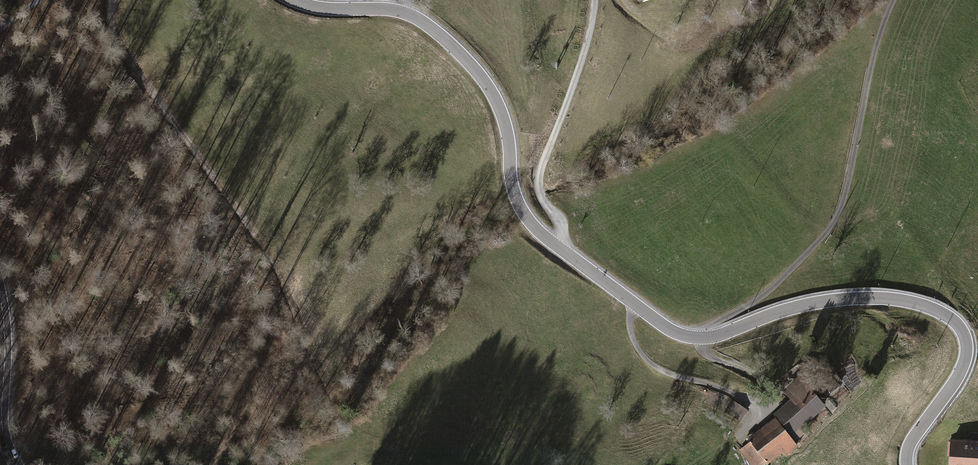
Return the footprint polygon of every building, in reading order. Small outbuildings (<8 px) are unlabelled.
[(775,414),(797,440),(804,434),(800,429),(827,405),(799,374),(782,390),(791,400),(775,414)] [(819,384),(827,396),(841,386),(832,374),(819,384)] [(747,409),(733,401),(727,412),(741,420),(747,409)] [(800,446),(775,416),(748,439),(750,442),(767,462),(768,464),(783,452),(787,456),(800,446)] [(950,438),(948,464),(977,464),(977,440),(950,438)] [(750,442),(739,450),(751,464),(763,464),(767,462),(750,442)]
